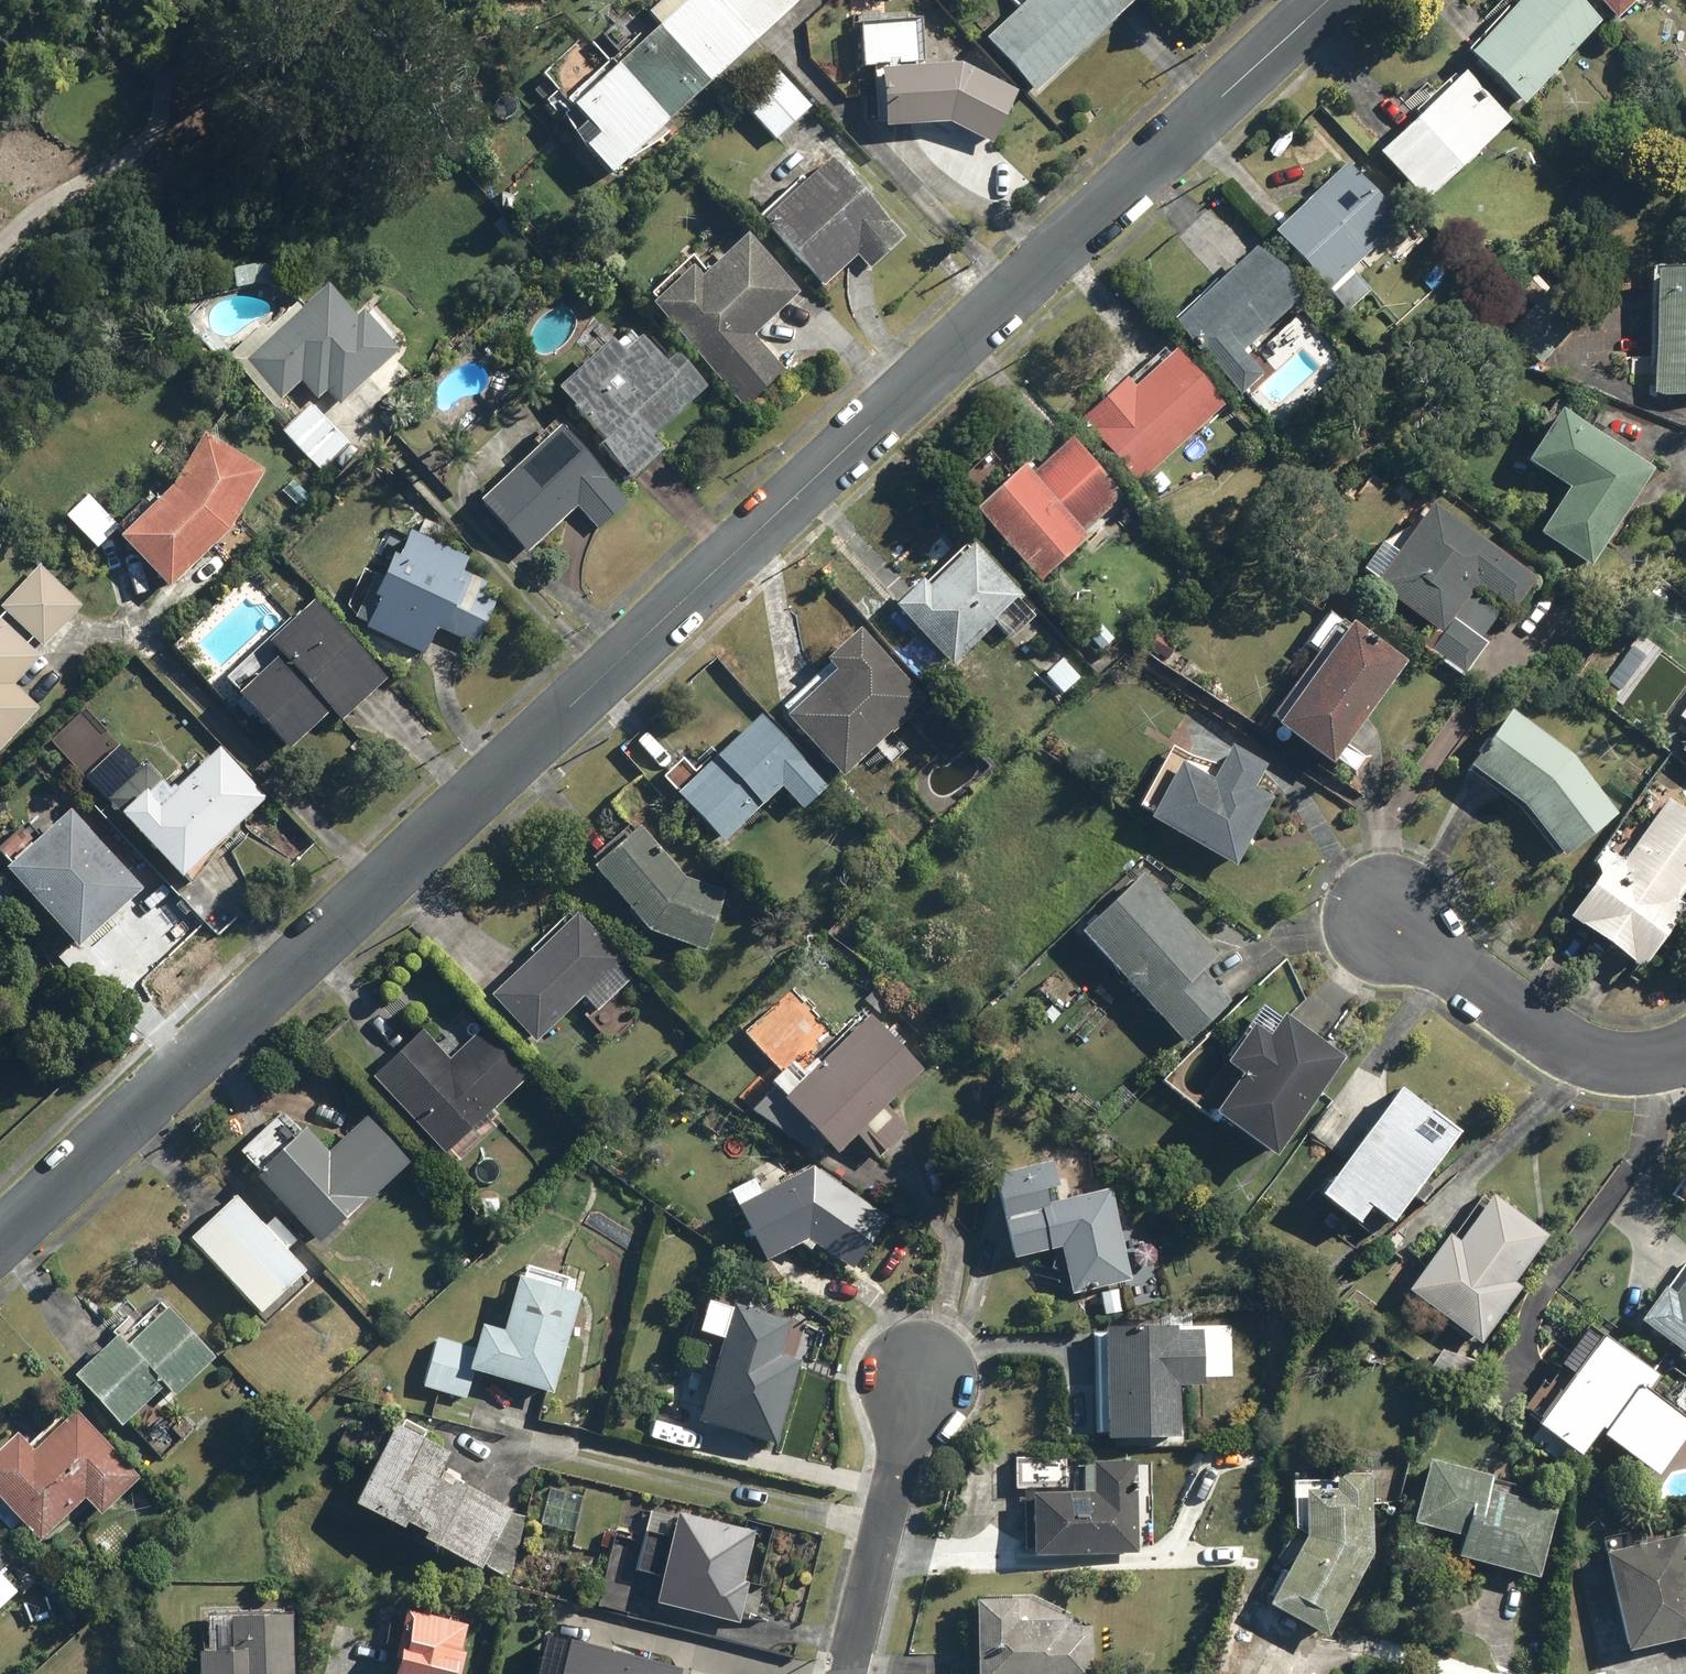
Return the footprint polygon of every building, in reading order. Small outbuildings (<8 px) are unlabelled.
[(613,179),(800,4),(795,0),(661,0),(648,12),(663,28),(566,120),(579,134),(575,138),(613,179)] [(1020,9),(987,39),(1038,95),(1121,20),(1105,2),(1107,0),(1012,0),(1020,9)] [(1580,0),(1519,0),(1469,53),(1524,104),(1602,21),(1580,0)] [(1616,18),(1635,0),(1599,0),(1616,18)] [(635,7),(604,35),(619,52),(650,24),(635,7)] [(923,20),(859,25),(863,72),(884,70),(888,129),(953,125),(994,144),(1018,92),(959,64),(927,67),(923,20)] [(1513,117),(1467,69),(1379,152),(1425,201),(1513,117)] [(811,108),(777,71),(741,105),(775,141),(811,108)] [(871,271),(906,240),(834,157),(805,182),(802,179),(758,216),(823,291),(861,259),(871,271)] [(1401,223),(1348,163),(1272,231),(1325,291),(1401,223)] [(651,296),(657,303),(654,305),(746,410),(786,376),(753,338),(801,296),(749,237),(707,273),(694,259),(651,296)] [(1246,350),(1304,298),(1254,244),(1168,322),(1237,397),(1265,371),(1246,350)] [(1650,265),(1647,375),(1652,375),(1652,393),(1685,394),(1685,266),(1650,265)] [(360,319),(330,285),(247,362),(284,403),(301,387),(315,402),(327,391),(342,407),(400,353),(365,315),(360,319)] [(640,341),(630,331),(616,344),(614,342),(562,393),(605,436),(597,443),(634,480),(658,456),(650,447),(708,389),(686,366),(677,375),(642,339),(640,341)] [(1124,376),(1076,418),(1135,483),(1221,405),(1172,350),(1133,385),(1124,376)] [(312,405),(284,432),(325,477),(354,450),(312,405)] [(1560,409),(1526,461),(1567,488),(1537,534),(1589,568),(1653,469),(1560,409)] [(601,534),(633,504),(560,427),(480,502),(530,556),(578,510),(601,534)] [(170,590),(216,544),(235,564),(260,539),(238,516),(267,471),(206,436),(174,488),(119,539),(170,590)] [(1027,460),(974,509),(1045,584),(1091,540),(1085,533),(1125,496),(1069,437),(1035,469),(1027,460)] [(91,495),(66,516),(96,551),(121,529),(91,495)] [(1491,644),(1453,618),(1476,586),(1513,612),(1536,579),(1429,503),(1371,586),(1438,633),(1427,649),(1467,677),(1491,644)] [(376,574),(352,622),(423,657),(436,632),(475,652),(506,592),(466,572),(472,560),(414,531),(399,560),(394,558),(384,578),(376,574)] [(922,578),(893,604),(949,668),(996,626),(992,620),(1020,595),(974,543),(928,585),(922,578)] [(43,566),(0,606),(40,649),(83,608),(43,566)] [(403,696),(317,603),(269,647),(280,658),(238,697),(290,754),(333,715),(356,740),(403,696)] [(1327,653),(1278,725),(1337,765),(1408,659),(1331,607),(1308,641),(1327,653)] [(0,620),(0,754),(42,712),(17,687),(43,662),(0,620)] [(927,702),(859,627),(823,659),(834,671),(784,716),(841,779),(927,702)] [(1062,654),(1042,672),(1061,693),(1081,675),(1062,654)] [(89,706),(48,740),(103,804),(144,770),(89,706)] [(1510,710),(1468,766),(1528,812),(1561,858),(1617,815),(1575,760),(1510,710)] [(803,808),(828,784),(758,713),(677,793),(725,842),(782,787),(803,808)] [(1678,750),(1685,756),(1685,739),(1678,750)] [(157,769),(113,810),(184,885),(275,799),(220,741),(172,785),(157,769)] [(1254,786),(1262,773),(1238,758),(1242,751),(1230,743),(1206,782),(1179,766),(1148,816),(1234,870),(1278,800),(1254,786)] [(1640,968),(1685,904),(1677,899),(1685,886),(1685,812),(1666,798),(1638,837),(1616,828),(1590,865),(1597,870),(1565,916),(1640,968)] [(6,863),(3,865),(74,952),(144,895),(72,809),(43,832),(31,818),(0,844),(0,855),(6,863)] [(633,823),(594,874),(655,921),(693,950),(732,899),(693,869),(633,823)] [(1217,953),(1142,872),(1078,931),(1183,1044),(1231,1001),(1201,968),(1217,953)] [(489,994),(536,1043),(585,997),(598,1011),(636,975),(576,912),(489,994)] [(1280,1018),(1261,1005),(1222,1062),(1237,1073),(1210,1111),(1273,1155),(1344,1054),(1284,1012),(1280,1018)] [(812,1039),(771,1080),(844,1152),(865,1131),(887,1153),(911,1129),(886,1105),(921,1069),(866,1014),(827,1053),(812,1039)] [(426,1029),(371,1074),(435,1154),(445,1146),(457,1161),(497,1129),(492,1123),(499,1117),(492,1108),(533,1075),(491,1023),(448,1056),(426,1029)] [(1370,1210),(1392,1226),(1462,1132),(1399,1087),(1320,1195),(1360,1223),(1370,1210)] [(306,1127),(252,1176),(318,1247),(408,1164),(364,1115),(326,1150),(306,1127)] [(1070,1294),(1154,1277),(1135,1184),(1061,1199),(1053,1158),(995,1170),(1013,1259),(1061,1250),(1070,1294)] [(816,1168),(736,1201),(762,1262),(807,1243),(852,1271),(896,1214),(816,1168)] [(264,1225),(234,1194),(188,1237),(259,1312),(305,1269),(287,1250),(297,1240),(274,1216),(264,1225)] [(1446,1233),(1406,1292),(1484,1344),(1521,1288),(1517,1285),(1551,1234),(1491,1194),(1459,1242),(1446,1233)] [(1642,1322),(1685,1355),(1685,1263),(1642,1322)] [(559,1390),(581,1294),(560,1289),(561,1286),(516,1276),(504,1330),(479,1324),(475,1345),(435,1336),(423,1389),(468,1399),(474,1371),(559,1390)] [(783,1352),(793,1319),(733,1300),(695,1422),(779,1448),(807,1360),(783,1352)] [(215,1355),(168,1303),(133,1334),(126,1326),(74,1372),(128,1433),(215,1355)] [(1181,1387),(1206,1386),(1206,1325),(1107,1325),(1107,1440),(1182,1440),(1181,1387)] [(1582,1455),(1599,1432),(1658,1476),(1685,1438),(1685,1422),(1645,1391),(1657,1375),(1603,1335),(1526,1439),(1553,1460),(1566,1443),(1582,1455)] [(0,1448),(0,1500),(38,1541),(84,1500),(98,1516),(138,1480),(73,1408),(30,1447),(17,1433),(0,1448)] [(399,1427),(393,1424),(351,1505),(400,1530),(404,1522),(424,1532),(420,1539),(478,1568),(481,1564),(504,1575),(534,1517),(467,1483),(458,1479),(446,1473),(442,1471),(451,1454),(422,1440),(427,1430),(403,1418),(399,1427)] [(1539,1582),(1561,1506),(1489,1486),(1491,1478),(1426,1460),(1407,1523),(1461,1538),(1455,1558),(1539,1582)] [(1140,1554),(1142,1464),(1093,1463),(1093,1491),(1030,1490),(1028,1552),(1140,1554)] [(1306,1535),(1269,1604),(1320,1631),(1373,1555),(1374,1469),(1331,1469),(1331,1480),(1292,1480),(1292,1530),(1306,1535)] [(583,1496),(549,1486),(538,1524),(573,1533),(583,1496)] [(765,1532),(653,1508),(639,1569),(661,1574),(655,1605),(744,1624),(765,1532)] [(1683,1533),(1605,1551),(1629,1654),(1685,1640),(1685,1547),(1683,1533)] [(0,1547),(0,1607),(19,1589),(1,1570),(12,1559),(0,1547)] [(1071,1594),(977,1594),(977,1673),(1092,1673),(1092,1624),(1071,1624),(1071,1594)] [(401,1603),(399,1615),(392,1613),(385,1645),(392,1646),(390,1659),(396,1660),(393,1673),(462,1673),(468,1651),(462,1649),(469,1618),(401,1603)] [(198,1673),(296,1673),(292,1604),(195,1608),(198,1673)] [(547,1634),(536,1673),(658,1673),(660,1666),(547,1634)]
